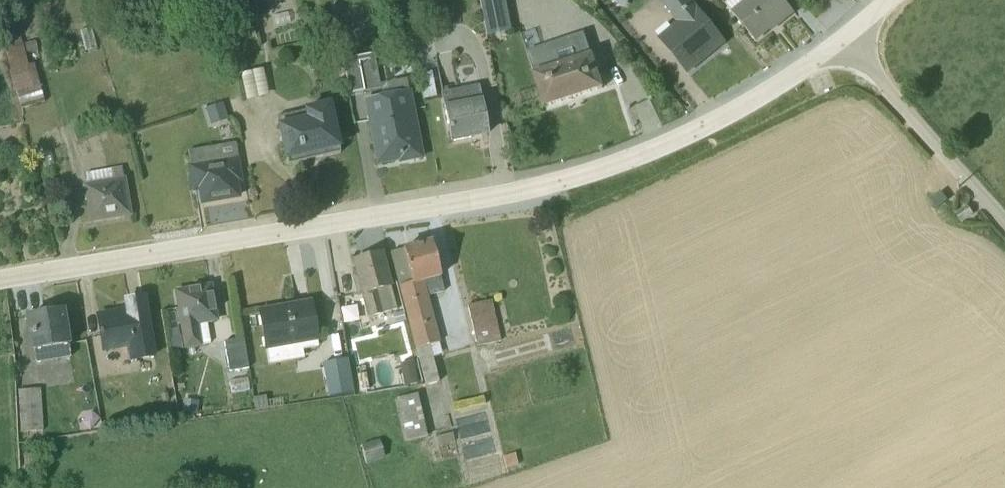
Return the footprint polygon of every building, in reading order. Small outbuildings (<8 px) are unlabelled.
[(505,0),(479,0),(486,37),(511,31),(505,0)] [(614,4),(626,8),(629,0),(616,0),(614,4)] [(690,0),(661,0),(659,2),(676,23),(657,39),(687,76),(726,44),(690,0)] [(724,5),(756,43),(770,32),(771,34),(795,14),(783,0),(729,0),(724,5)] [(35,46),(5,52),(16,109),(46,103),(35,46)] [(372,54),(340,60),(347,95),(379,90),(380,96),(362,100),(375,167),(397,163),(397,165),(423,160),(410,92),(408,92),(406,81),(405,81),(379,85),(372,54)] [(530,65),(532,74),(544,110),(604,90),(591,54),(554,67),(551,58),(530,65)] [(262,71),(239,76),(245,102),(268,97),(262,71)] [(430,73),(418,75),(423,100),(435,97),(430,73)] [(449,145),(487,138),(487,137),(476,86),(439,93),(449,145)] [(340,149),(329,104),(276,117),(278,125),(275,126),(284,163),(286,162),(287,166),(338,154),(338,150),(340,149)] [(221,105),(204,110),(209,127),(226,121),(221,105)] [(189,165),(186,166),(191,194),(197,193),(199,206),(239,200),(236,184),(241,183),(237,157),(236,158),(234,145),(187,152),(189,165)] [(53,167),(49,151),(39,155),(43,170),(53,167)] [(84,186),(90,222),(127,216),(120,168),(84,174),(86,185),(84,186)] [(389,253),(408,325),(424,386),(425,386),(437,383),(431,359),(442,357),(442,356),(432,319),(427,297),(443,293),(430,243),(426,244),(424,241),(416,243),(415,247),(389,253)] [(360,297),(366,319),(393,311),(388,290),(391,288),(382,252),(350,261),(353,273),(350,276),(356,298),(360,297)] [(218,323),(211,285),(172,291),(183,350),(201,347),(201,346),(210,344),(207,325),(218,323)] [(122,309),(94,314),(94,315),(100,354),(124,350),(126,363),(155,359),(145,296),(121,300),(122,309)] [(490,301),(466,306),(476,347),(500,342),(490,301)] [(267,361),(301,355),(299,346),(317,343),(310,302),(257,311),(263,352),(265,352),(267,361)] [(34,364),(69,358),(60,312),(26,318),(34,364)] [(550,333),(495,347),(500,363),(554,349),(550,333)] [(237,371),(247,370),(247,369),(242,339),(218,343),(221,361),(236,359),(236,363),(235,363),(237,371)] [(21,434),(41,433),(38,391),(16,392),(21,434)] [(416,395),(415,394),(395,399),(406,442),(426,436),(416,395)] [(364,465),(384,460),(378,440),(359,446),(364,465)] [(517,467),(514,455),(502,458),(505,470),(517,467)]
